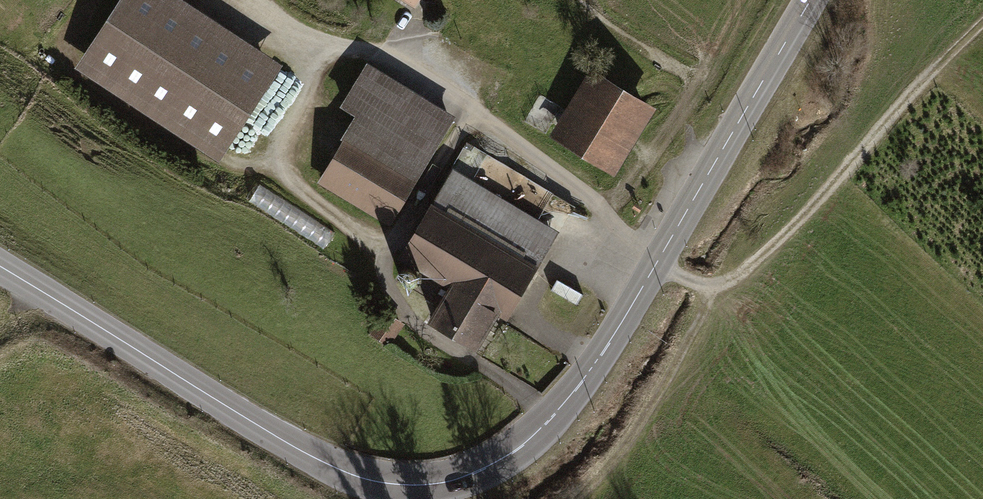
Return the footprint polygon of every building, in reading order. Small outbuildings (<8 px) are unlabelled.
[(189,0),(129,0),(80,74),(224,168),(291,67),(189,0)] [(611,171),(654,102),(593,64),(550,133),(611,171)] [(463,122),(375,70),(351,109),(367,119),(326,189),(398,232),(463,122)] [(433,320),(475,345),(496,310),(504,315),(552,234),(452,175),(405,256),(459,287),(453,296),(448,294),(433,320)]
